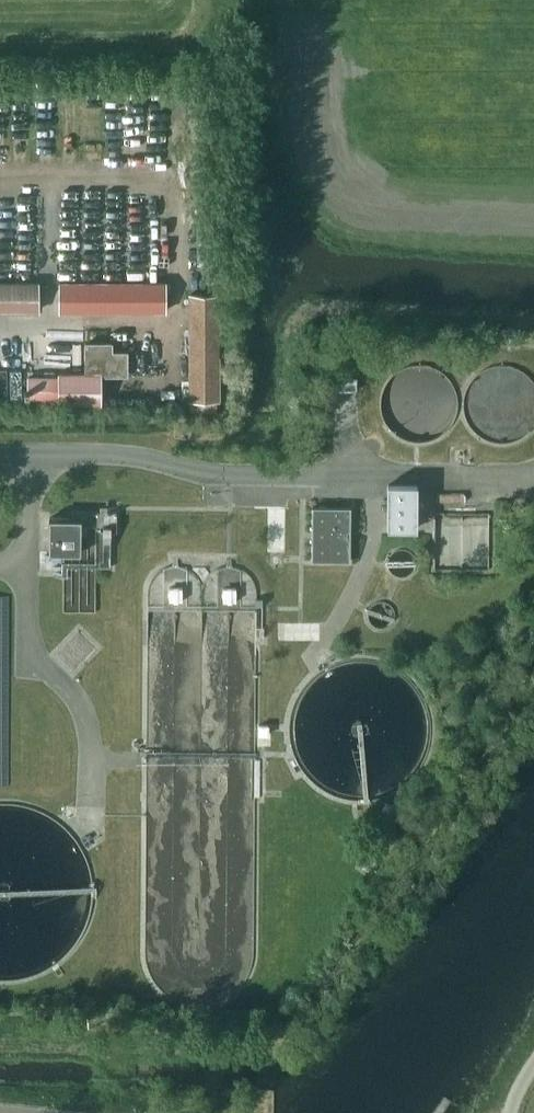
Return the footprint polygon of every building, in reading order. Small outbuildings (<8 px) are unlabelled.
[(34,309),(34,282),(0,281),(0,309),(34,309)] [(58,281),(59,309),(160,308),(160,281),(58,281)] [(215,395),(215,292),(186,292),(186,395),(215,395)] [(122,374),(122,350),(107,351),(107,342),(81,342),(81,371),(54,371),(55,376),(23,376),(23,386),(20,386),(20,391),(24,391),(24,397),(52,397),(52,401),(95,401),(95,374),(122,374)] [(334,387),(352,387),(352,374),(334,373),(334,387)] [(385,525),(413,525),(413,482),(386,482),(385,525)] [(309,504),(309,559),(350,559),(350,506),(346,506),(346,504),(325,504),(309,504)] [(99,511),(71,510),(71,517),(49,517),(49,551),(63,551),(63,611),(95,611),(96,567),(110,567),(111,531),(116,531),(117,511),(109,511),(109,505),(99,505),(99,511)] [(432,554),(432,569),(484,569),(484,554),(485,512),(432,511),(432,554)] [(203,583),(200,583),(200,582),(197,578),(194,574),(190,571),(185,568),(180,567),(175,566),(170,567),(165,568),(160,570),(156,573),(153,577),(150,581),(148,586),(148,608),(256,609),(255,637),(264,637),(264,627),(262,626),(263,598),(255,598),(255,587),(253,581),(251,577),(247,573),(243,570),(238,568),(233,566),(228,566),(223,566),(218,567),(213,570),(209,573),(206,577),(204,581),(203,583)] [(92,688),(112,673),(106,666),(86,681),(92,688)]
